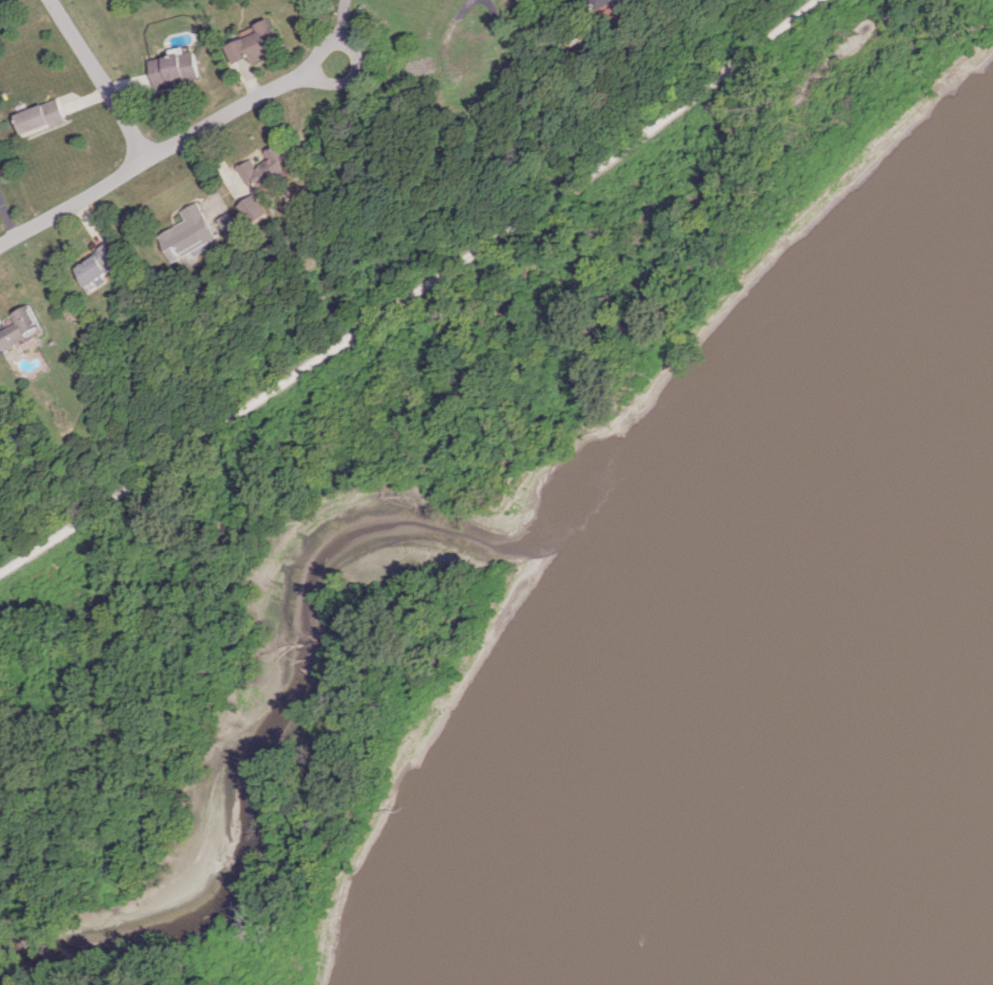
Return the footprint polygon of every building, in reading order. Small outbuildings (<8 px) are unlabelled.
[(615,3),(620,13),(635,6),(632,0),(594,0),(599,11),(615,3)] [(239,31),(242,38),(225,46),(233,64),(249,57),(252,63),(282,50),(268,18),(239,31)] [(151,59),(156,87),(199,78),(193,51),(151,59)] [(67,119),(59,98),(16,115),(24,136),(67,119)] [(239,165),(247,189),(296,170),(286,143),(265,151),(268,160),(255,165),(253,159),(239,165)] [(270,213),(256,194),(240,205),(253,224),(270,213)] [(218,238),(199,201),(182,211),(187,220),(160,235),(174,261),(218,238)] [(230,235),(240,229),(231,213),(220,219),(230,235)] [(116,269),(111,261),(121,255),(113,240),(98,249),(101,253),(76,268),(87,286),(116,269)] [(3,351),(43,329),(29,304),(12,314),(16,322),(0,332),(0,346),(3,351)]
